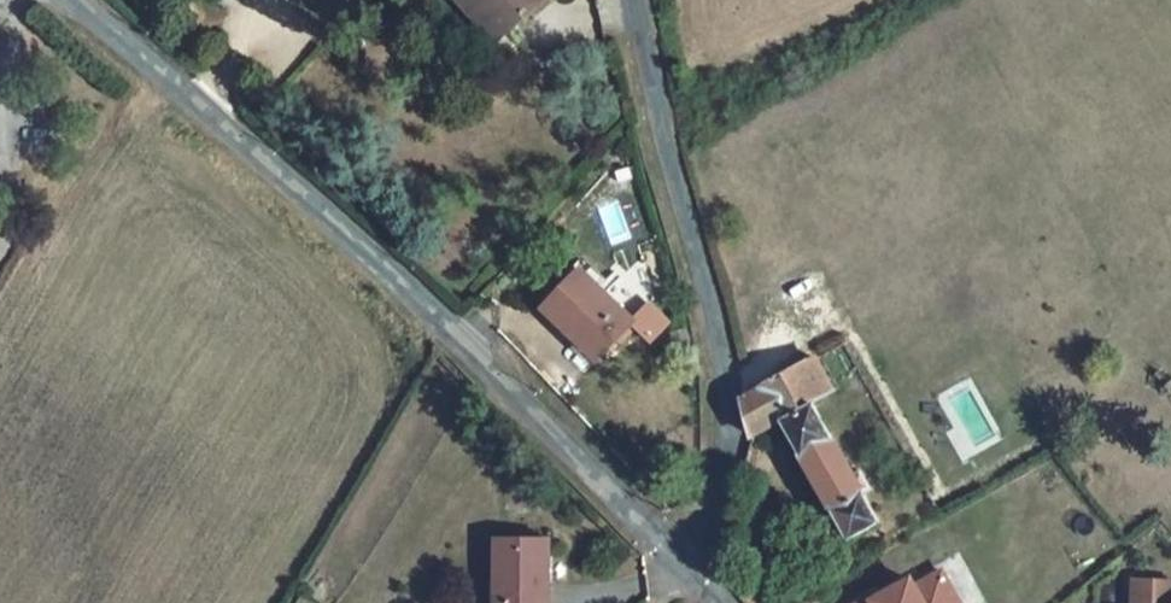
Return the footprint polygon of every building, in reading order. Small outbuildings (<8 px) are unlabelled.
[(476,0),(511,44),(525,33),(499,0),(477,0),(476,0)] [(567,0),(499,0),(525,33),(567,0)] [(596,325),(626,351),(659,313),(607,266),(581,295),(604,315),(596,325)] [(604,315),(581,295),(573,304),(596,325),(604,315)] [(693,325),(683,328),(688,344),(697,342),(693,325)] [(831,386),(814,355),(742,397),(743,432),(742,441),(776,420),(840,534),(874,514),(857,485),(866,479),(856,461),(849,466),(812,399),(831,386)] [(496,602),(544,602),(541,538),(492,541),(496,602)] [(962,602),(982,602),(961,554),(944,561),(962,602)] [(870,600),(868,597),(858,602),(958,602),(938,569),(911,585),(907,579),(870,600)] [(1131,583),(1130,602),(1170,602),(1170,584),(1131,583)]
